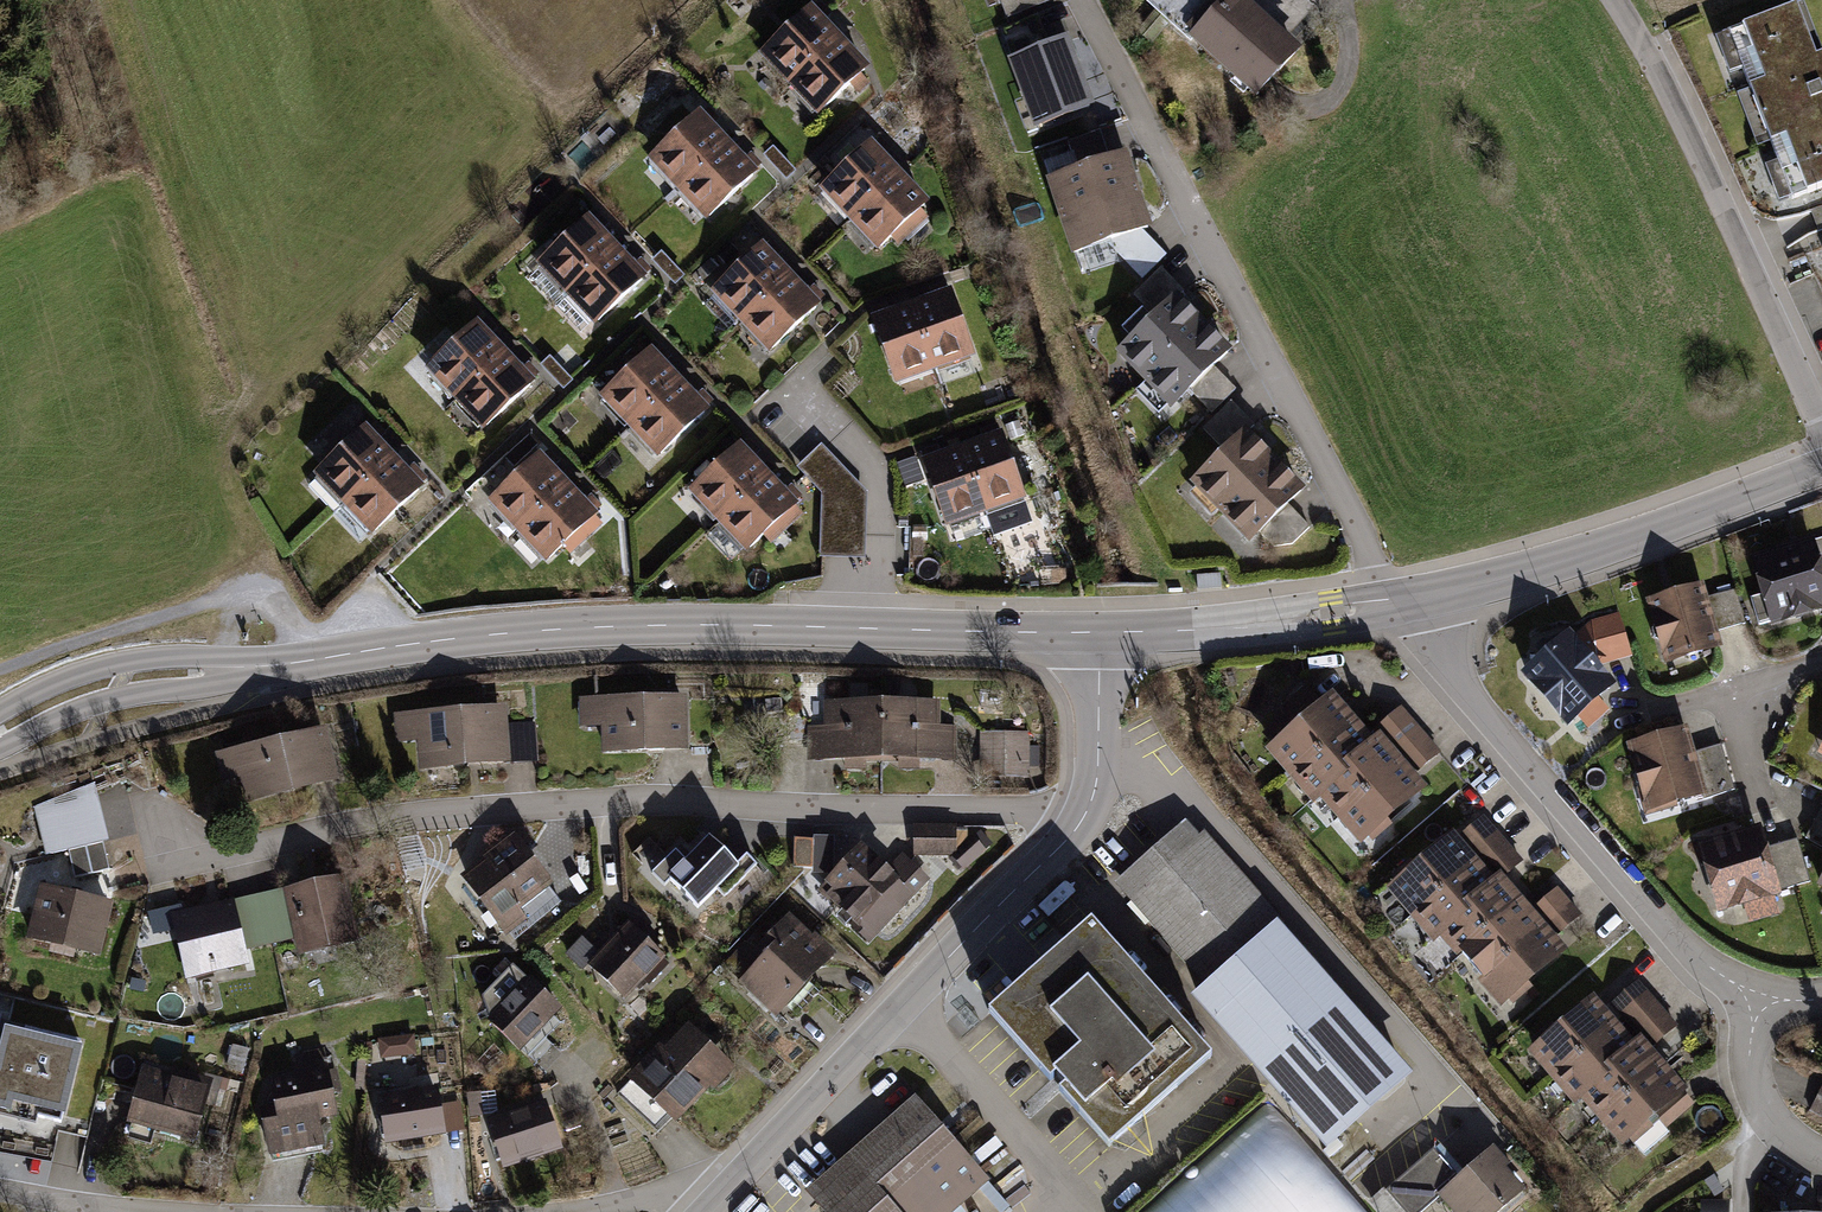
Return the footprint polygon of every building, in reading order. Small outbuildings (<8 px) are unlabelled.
[(1232,0),(1152,0),(1146,7),(1191,45),(1232,0)] [(1191,45),(1258,108),(1303,55),(1239,0),(1232,0),(1191,45)] [(1821,185),(1821,54),(1802,3),(1729,31),(1792,196),(1821,185)] [(814,5),(760,53),(788,84),(842,36),(814,5)] [(842,36),(788,84),(814,113),(868,65),(842,36)] [(1066,36),(1007,57),(1031,125),(1090,104),(1066,36)] [(703,106),(646,161),(674,190),(731,135),(703,106)] [(871,134),(812,187),(844,223),(903,169),(871,134)] [(731,135),(674,190),(702,219),(759,163),(731,135)] [(1063,208),(1137,186),(1124,144),(1051,166),(1063,208)] [(903,169),(844,223),(876,258),(935,204),(903,169)] [(1076,250),(1150,228),(1137,186),(1063,208),(1076,250)] [(588,211),(531,266),(560,295),(617,240),(588,211)] [(617,240),(560,295),(588,324),(645,269),(617,240)] [(762,244),(717,287),(748,320),(793,277),(762,244)] [(793,277),(748,320),(779,352),(824,309),(793,277)] [(975,353),(948,286),(910,301),(936,368),(975,353)] [(1144,372),(1198,318),(1167,287),(1113,341),(1144,372)] [(936,368),(910,301),(871,316),(897,383),(936,368)] [(427,367),(459,398),(509,348),(477,317),(427,367)] [(1175,403),(1230,349),(1198,318),(1144,372),(1175,403)] [(656,345),(597,398),(625,429),(684,376),(656,345)] [(459,398),(491,429),(541,379),(509,348),(459,398)] [(684,376),(625,429),(653,460),(712,407),(684,376)] [(368,422),(312,477),(341,506),(397,452),(368,422)] [(1222,511),(1277,457),(1245,425),(1191,479),(1222,511)] [(1025,497),(997,430),(957,446),(985,513),(1025,497)] [(513,530),(570,472),(539,442),(482,500),(513,530)] [(721,522),(769,474),(739,444),(691,492),(721,522)] [(821,445),(797,468),(821,493),(820,559),(842,559),(865,559),(867,493),(855,481),(821,445)] [(985,513),(957,446),(917,462),(944,529),(985,513)] [(397,452),(341,506),(370,536),(426,482),(397,452)] [(1253,542),(1308,488),(1277,457),(1222,511),(1253,542)] [(544,561),(601,503),(570,472),(513,530),(544,561)] [(751,552),(799,504),(769,474),(721,522),(751,552)] [(1752,556),(1763,593),(1747,597),(1754,622),(1767,619),(1770,629),(1821,614),(1821,536),(1752,556)] [(1707,581),(1640,601),(1661,668),(1717,652),(1711,634),(1722,631),(1746,624),(1735,590),(1712,597),(1707,581)] [(1631,659),(1617,615),(1586,623),(1576,632),(1564,624),(1514,670),(1560,726),(1573,718),(1589,732),(1612,713),(1597,700),(1618,683),(1605,666),(1631,659)] [(1293,723),(1316,702),(1300,683),(1289,692),(1293,697),(1279,708),(1293,723)] [(1285,775),(1354,713),(1333,688),(1316,702),(1293,723),(1264,748),(1285,775)] [(688,695),(576,698),(577,726),(602,725),(603,753),(690,750),(688,695)] [(882,766),(882,702),(824,702),(825,730),(803,730),(803,766),(882,766)] [(882,702),(882,766),(958,765),(958,728),(940,728),(940,702),(882,702)] [(1376,726),(1379,730),(1403,757),(1416,771),(1441,752),(1401,706),(1376,726)] [(507,707),(397,713),(398,740),(427,738),(428,764),(510,760),(507,707)] [(1341,759),(1374,734),(1354,713),(1285,775),(1312,801),(1318,797),(1350,768),(1341,759)] [(326,728),(215,754),(221,780),(243,775),(248,798),(338,778),(326,728)] [(1689,728),(1627,747),(1648,814),(1730,789),(1717,746),(1696,752),(1689,728)] [(1336,818),(1403,757),(1379,730),(1374,734),(1341,759),(1350,768),(1318,797),(1336,818)] [(1030,739),(982,735),(978,781),(1027,785),(1030,739)] [(1403,757),(1336,818),(1359,844),(1428,785),(1416,771),(1403,757)] [(94,783),(34,811),(43,856),(106,842),(94,783)] [(1482,817),(1459,837),(1473,853),(1493,877),(1501,871),(1505,876),(1523,860),(1482,817)] [(1188,819),(1114,885),(1201,983),(1275,917),(1188,819)] [(1811,843),(1821,849),(1821,821),(1811,843)] [(973,825),(913,827),(914,860),(974,858),(973,825)] [(1760,826),(1698,844),(1717,908),(1741,901),(1748,926),(1779,917),(1773,897),(1810,886),(1796,840),(1766,848),(1760,826)] [(1408,914),(1473,853),(1459,837),(1452,828),(1383,889),(1408,914)] [(553,884),(512,830),(455,873),(503,937),(525,920),(518,910),(553,884)] [(739,868),(706,834),(665,873),(698,907),(739,868)] [(795,839),(794,867),(827,868),(828,840),(795,839)] [(914,893),(859,842),(815,890),(870,941),(914,893)] [(1463,899),(1493,877),(1473,853),(1408,914),(1434,943),(1439,938),(1472,907),(1463,899)] [(1457,950),(1522,896),(1505,876),(1501,871),(1493,877),(1463,899),(1472,907),(1439,938),(1457,957),(1461,954),(1457,950)] [(344,876),(281,890),(293,941),(297,958),(359,944),(344,876)] [(112,905),(37,885),(23,939),(98,959),(112,905)] [(1582,914),(1557,886),(1532,908),(1542,920),(1557,936),(1582,914)] [(281,890),(232,901),(244,952),(293,941),(281,890)] [(1483,977),(1542,920),(1532,908),(1522,896),(1457,950),(1461,954),(1483,977)] [(232,901),(169,915),(184,982),(247,968),(244,952),(232,901)] [(833,955),(789,914),(763,942),(770,949),(741,981),(778,1015),(833,955)] [(1092,914),(988,1004),(1110,1141),(1213,1051),(1092,914)] [(1201,983),(1189,994),(1327,1147),(1413,1070),(1275,917),(1201,983)] [(665,957),(626,920),(585,963),(624,999),(665,957)] [(1483,977),(1477,982),(1501,1007),(1568,947),(1557,936),(1542,920),(1483,977)] [(1637,978),(1610,1002),(1639,1032),(1651,1045),(1676,1024),(1637,978)] [(560,1010),(528,980),(488,1021),(520,1052),(560,1010)] [(1549,1078),(1614,1018),(1592,993),(1526,1051),(1549,1078)] [(1603,1063),(1633,1037),(1614,1018),(1549,1078),(1575,1104),(1580,1097),(1611,1071),(1603,1063)] [(732,1066),(687,1021),(630,1077),(675,1123),(732,1066)] [(1601,1120),(1667,1063),(1651,1045),(1639,1032),(1633,1037),(1603,1063),(1611,1071),(1580,1097),(1601,1120)] [(0,1037),(0,1105),(53,1117),(68,1053),(0,1037)] [(276,1105),(256,1109),(265,1156),(321,1145),(317,1123),(336,1119),(322,1049),(300,1053),(304,1073),(271,1080),(276,1105)] [(141,1062),(125,1123),(195,1142),(211,1081),(141,1062)] [(1667,1063),(1601,1120),(1622,1148),(1690,1090),(1667,1063)] [(436,1084),(375,1096),(385,1144),(445,1133),(436,1084)] [(1809,1110),(1821,1117),(1821,1084),(1809,1110)] [(914,1094),(804,1192),(822,1211),(956,1211),(991,1181),(914,1094)] [(547,1104),(486,1123),(499,1166),(560,1148),(547,1104)] [(1493,1143),(1439,1194),(1457,1211),(1498,1211),(1525,1187),(1505,1167),(1510,1162),(1493,1143)]
